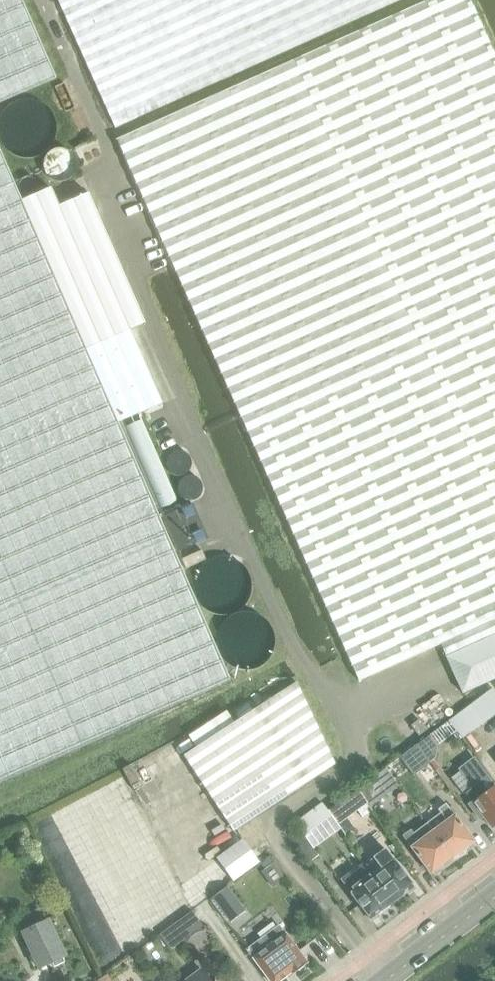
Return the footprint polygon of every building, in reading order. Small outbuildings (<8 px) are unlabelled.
[(55,78),(21,0),(0,0),(0,102),(55,78)] [(55,0),(113,129),(293,48),(399,0),(55,0)] [(470,0),(426,0),(114,141),(359,682),(440,645),(445,656),(494,633),(494,56),(470,0)] [(18,192),(12,179),(0,152),(0,779),(83,744),(228,679),(116,422),(21,199),(18,192)] [(50,187),(46,189),(21,199),(116,422),(160,403),(128,329),(143,322),(87,193),(58,205),(50,187)] [(445,656),(463,694),(494,679),(494,633),(445,656)] [(183,757),(213,802),(230,828),(232,831),(335,765),(296,682),(183,757)] [(493,689),(449,721),(462,739),(494,714),(494,692),(493,689)] [(427,728),(418,717),(410,724),(418,735),(427,728)] [(430,735),(416,745),(429,762),(435,757),(437,745),(437,744),(430,735)] [(416,745),(400,758),(412,774),(429,762),(416,745)] [(374,777),(358,789),(368,804),(371,807),(387,795),(374,777)] [(465,794),(472,803),(468,805),(480,820),(483,817),(492,829),(494,827),(494,787),(494,786),(485,792),(479,784),(474,787),(465,794)] [(358,789),(328,812),(339,826),(368,804),(358,789)] [(300,831),(290,838),(308,863),(318,855),(314,849),(341,829),(339,826),(328,812),(321,803),(294,823),(300,831)] [(445,820),(432,830),(454,860),(465,852),(463,849),(473,841),(445,803),(437,809),(445,820)] [(410,829),(402,836),(431,874),(440,866),(442,869),(454,860),(432,830),(426,823),(413,833),(410,829)] [(28,828),(15,834),(22,845),(33,840),(28,828)] [(232,880),(258,862),(241,837),(215,856),(232,880)] [(385,849),(364,865),(392,904),(414,888),(385,849)] [(363,863),(340,880),(370,920),(392,904),(364,865),(363,863)] [(228,887),(213,898),(230,922),(246,911),(228,887)] [(169,950),(202,926),(190,910),(158,934),(169,950)] [(65,957),(48,921),(22,933),(39,969),(65,957)] [(279,926),(246,950),(269,980),(281,980),(292,973),(293,975),(307,965),(279,926)] [(205,978),(198,968),(187,976),(183,980),(208,980),(205,978)]
